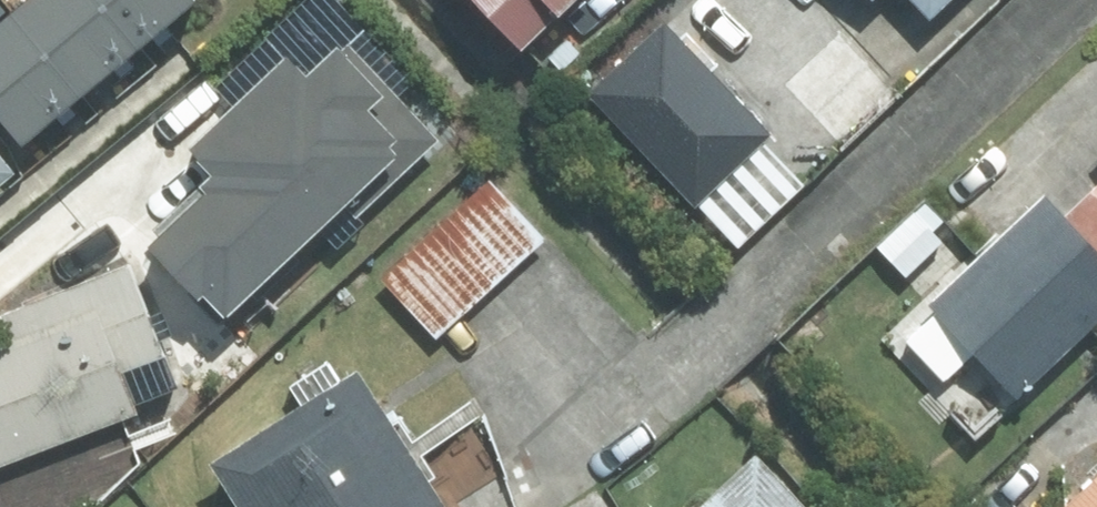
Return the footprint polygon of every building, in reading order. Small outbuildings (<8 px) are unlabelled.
[(526,43),(569,0),(482,0),(526,43)] [(814,0),(797,0),(718,77),(786,148),(812,123),(843,155),(906,94),(814,0)] [(927,20),(948,0),(907,0),(927,20)] [(346,26),(246,127),(360,241),(394,208),(343,157),(410,90),(346,26)] [(14,169),(0,153),(0,181),(14,169)] [(550,241),(481,168),(372,270),(442,343),(550,241)] [(1063,216),(1043,195),(898,330),(946,381),(975,354),(1017,398),(1096,323),(1096,184),(1063,216)] [(141,410),(126,370),(168,354),(131,257),(0,307),(0,318),(8,338),(0,341),(0,464),(141,410)] [(209,458),(240,506),(448,506),(356,363),(209,458)] [(758,449),(698,506),(814,506),(758,449)] [(1066,506),(1096,506),(1096,479),(1066,506)]
